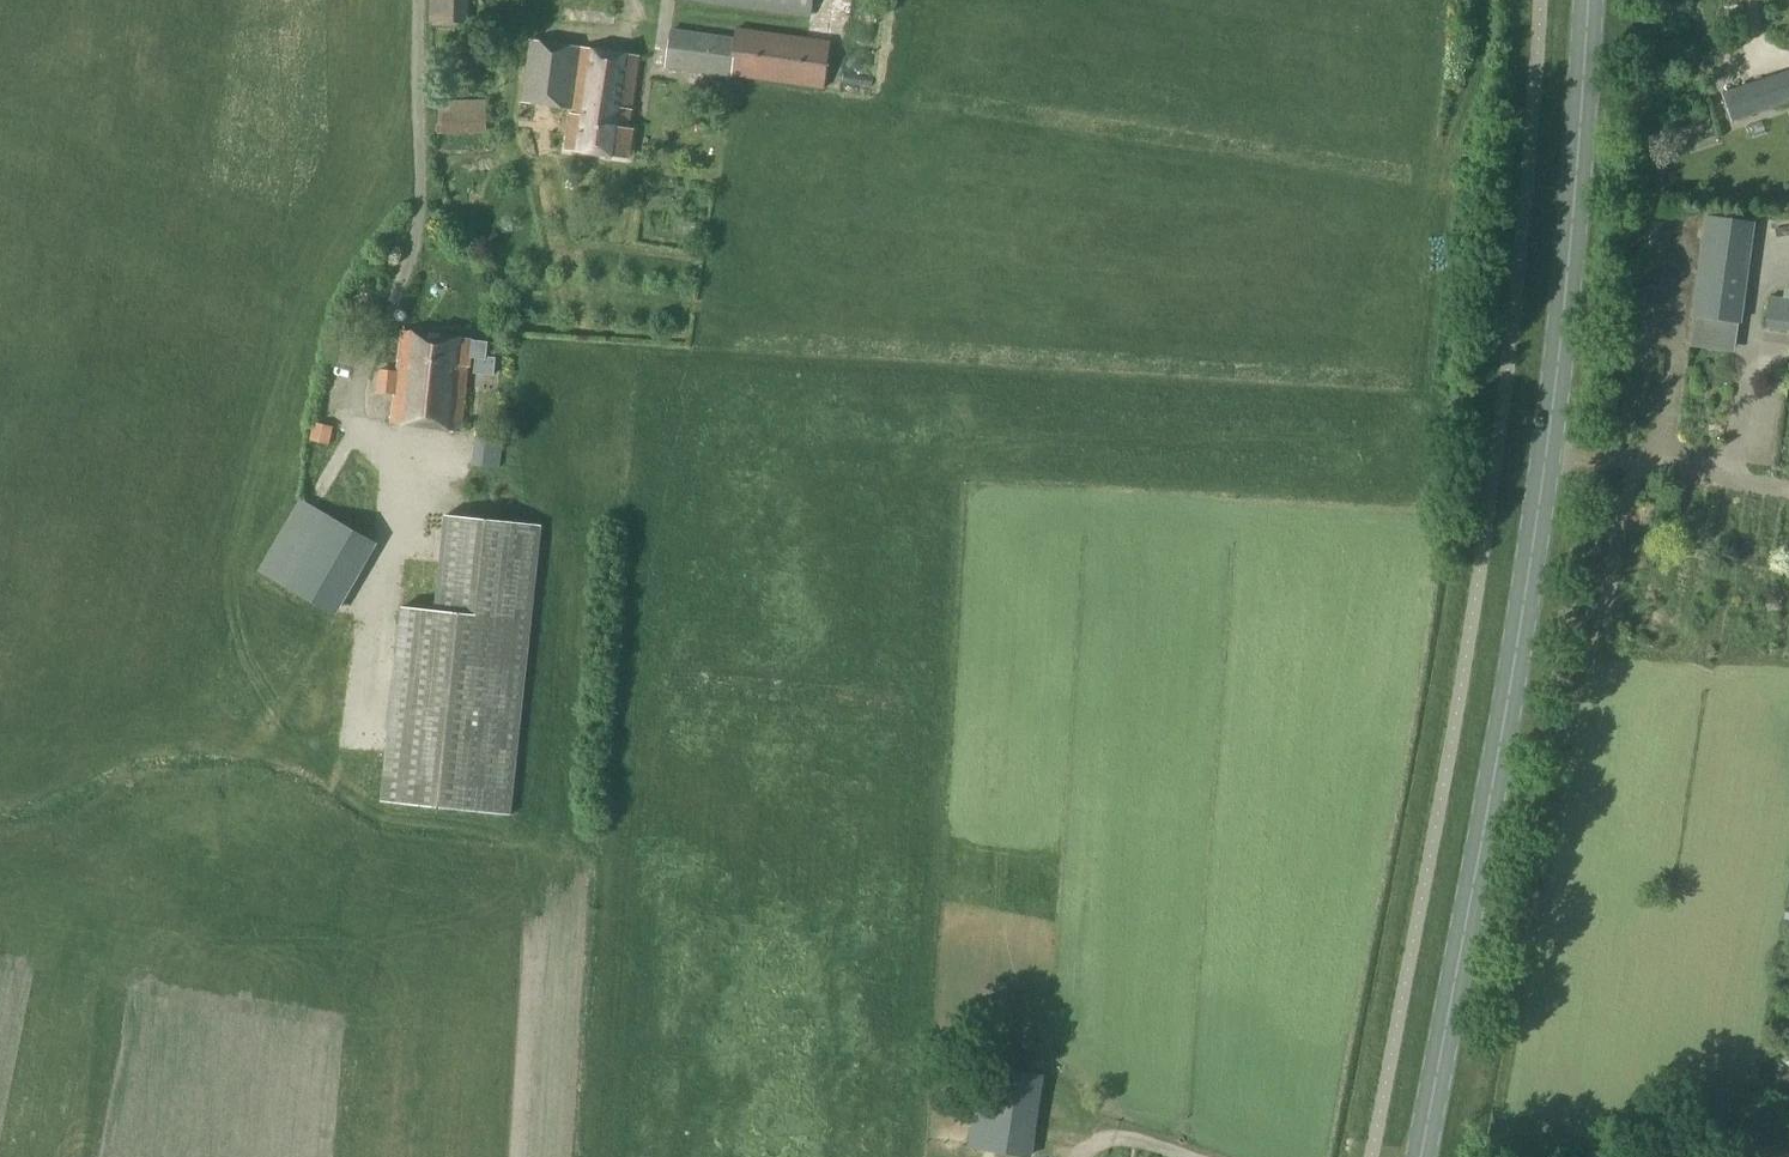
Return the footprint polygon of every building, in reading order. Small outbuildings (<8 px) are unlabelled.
[(467,0),(430,0),(429,23),(467,24),(467,0)] [(811,0),(697,0),(809,16),(811,0)] [(828,42),(735,29),(734,38),(672,30),(666,67),(822,88),(828,42)] [(627,130),(638,58),(530,42),(522,102),(575,110),(574,116),(571,116),(570,122),(566,150),(630,159),(634,131),(627,130)] [(1788,104),(1788,71),(1721,93),(1731,123),(1788,104)] [(436,135),(487,134),(486,101),(435,102),(436,135)] [(1741,324),(1755,223),(1704,216),(1703,220),(1690,317),(1695,318),(1691,347),(1735,353),(1739,323),(1741,324)] [(1769,297),(1764,328),(1788,332),(1788,300),(1769,297)] [(495,358),(487,357),(488,342),(473,340),(402,333),(398,372),(378,370),(376,393),(395,395),(392,422),(462,431),(468,367),(471,367),(471,358),(476,359),(474,374),(493,376),(495,358)] [(333,428),(313,423),(309,441),(329,445),(333,428)] [(498,468),(501,440),(474,437),(471,466),(498,468)] [(431,493),(431,513),(445,512),(444,493),(431,493)] [(335,616),(377,544),(299,499),(258,571),(335,616)] [(510,815),(540,526),(445,516),(435,611),(402,607),(381,802),(510,815)] [(1764,1057),(1784,1046),(1780,1039),(1760,1050),(1764,1057)] [(1044,1077),(981,1066),(978,1083),(1041,1093),(1044,1077)] [(1033,1142),(970,1132),(967,1148),(1019,1156),(1031,1156),(1033,1142)]
